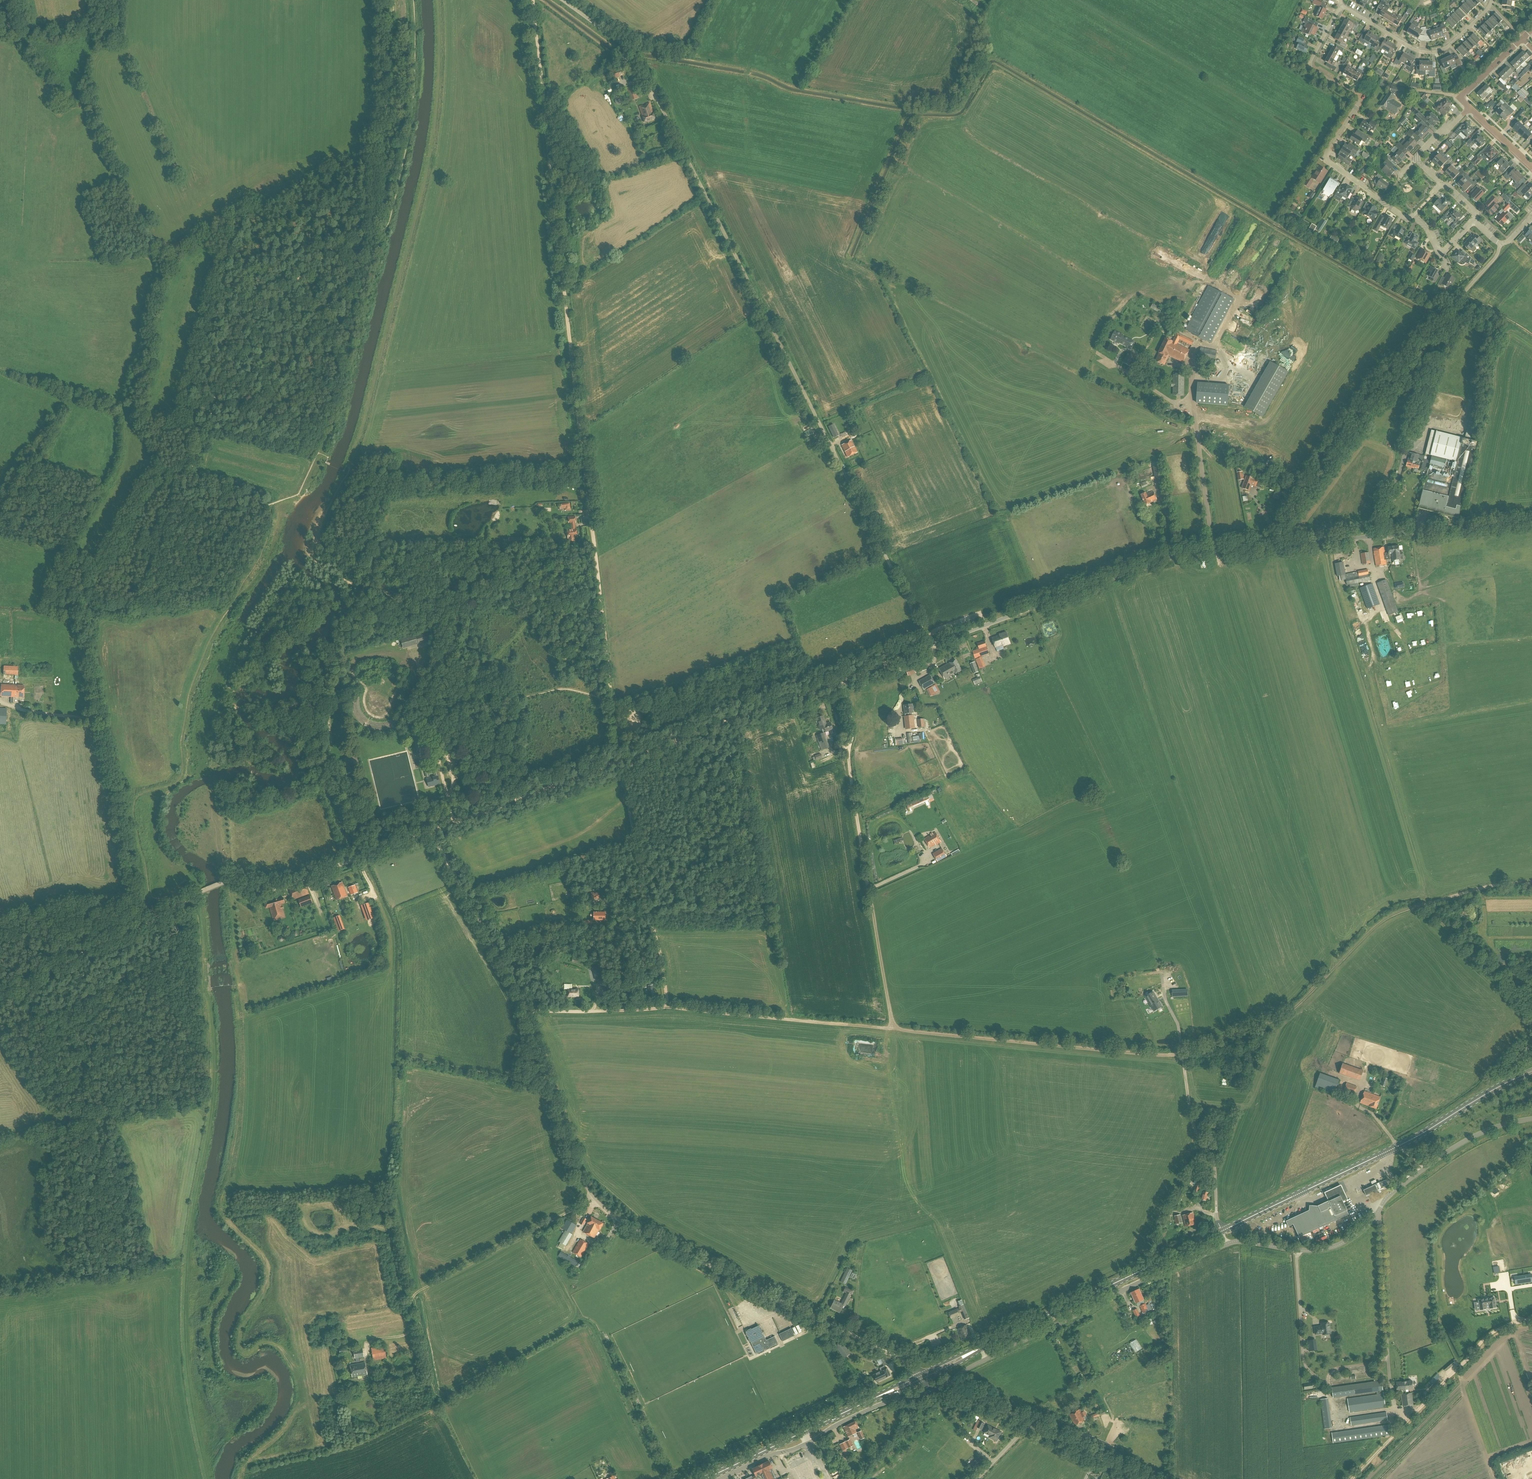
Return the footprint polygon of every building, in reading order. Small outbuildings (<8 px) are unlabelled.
[(1384,18),(1388,9),(1389,9),(1390,7),(1386,4),(1386,3),(1381,0),(1376,12),(1379,14),(1379,15),(1384,18)] [(1476,6),(1470,0),(1468,0),(1466,2),(1465,0),(1464,0),(1463,1),(1472,10),(1476,6)] [(1512,1),(1508,0),(1503,0),(1502,5),(1508,6),(1508,9),(1514,11),(1514,7),(1511,7),(1512,1)] [(1467,15),(1472,10),(1463,1),(1462,2),(1464,4),(1460,7),(1467,15)] [(1322,19),(1326,10),(1320,7),(1315,16),(1322,19)] [(1388,22),(1393,12),(1388,9),(1384,18),(1385,19),(1384,20),(1388,22)] [(1454,13),(1461,20),(1466,16),(1459,9),(1456,12),(1454,10),(1452,11),(1454,13)] [(1393,24),(1398,15),(1393,12),(1388,22),(1391,24),(1392,23),(1393,24)] [(1457,24),(1461,20),(1454,13),(1451,16),(1449,14),(1448,15),(1457,24)] [(1504,27),(1502,25),(1500,23),(1503,20),(1496,13),(1491,17),(1500,26),(1502,28),(1504,27)] [(1398,15),(1393,24),(1398,26),(1401,20),(1404,22),(1408,15),(1405,14),(1403,18),(1398,15)] [(1452,29),(1457,24),(1448,15),(1447,16),(1449,18),(1445,21),(1452,29)] [(1310,36),(1311,34),(1314,36),(1318,29),(1316,28),(1318,24),(1305,17),(1303,22),(1308,24),(1303,33),(1310,36)] [(1499,28),(1500,26),(1491,17),(1487,21),(1494,28),(1497,25),(1499,28)] [(1412,36),(1417,28),(1414,26),(1415,25),(1414,23),(1413,23),(1414,21),(1412,19),(1408,26),(1410,27),(1407,33),(1412,36)] [(1342,25),(1353,30),(1355,26),(1357,26),(1358,24),(1353,21),(1352,23),(1345,20),(1342,25)] [(1491,31),(1494,28),(1487,21),(1483,25),(1492,34),(1493,33),(1491,31)] [(1435,30),(1438,39),(1444,37),(1443,34),(1447,33),(1448,32),(1447,27),(1445,28),(1444,23),(1433,27),(1435,30)] [(1350,35),(1353,30),(1342,25),(1340,29),(1349,35),(1350,35)] [(1487,39),(1492,34),(1483,25),(1478,29),(1487,39)] [(1425,36),(1426,29),(1425,27),(1422,28),(1420,30),(1417,28),(1412,36),(1418,39),(1420,35),(1425,36)] [(1348,38),(1349,35),(1340,29),(1337,34),(1345,38),(1346,37),(1348,38)] [(1435,30),(1431,32),(1430,29),(1428,30),(1426,30),(1426,29),(1425,36),(1430,36),(1432,41),(1438,39),(1435,30)] [(1497,40),(1501,37),(1496,31),(1493,34),(1497,40)] [(1362,35),(1358,41),(1362,43),(1364,44),(1365,43),(1368,45),(1369,43),(1374,35),(1372,34),(1373,33),(1370,32),(1370,33),(1368,32),(1365,37),(1362,35)] [(1474,33),(1469,38),(1478,47),(1480,46),(1478,44),(1481,41),(1474,33)] [(1342,43),(1345,38),(1337,34),(1334,39),(1341,43),(1340,45),(1345,48),(1346,45),(1342,43)] [(1378,46),(1378,45),(1376,44),(1379,39),(1374,35),(1369,43),(1372,45),(1371,48),(1375,51),(1376,49),(1378,46)] [(1306,53),(1309,47),(1302,44),(1304,40),(1299,37),(1296,43),(1299,44),(1296,49),(1306,53)] [(1469,38),(1465,42),(1472,49),(1475,46),(1477,48),(1478,47),(1469,38)] [(1383,55),(1390,43),(1385,40),(1382,45),(1379,44),(1378,45),(1378,46),(1376,49),(1375,51),(1377,52),(1378,51),(1381,52),(1381,53),(1383,54),(1383,55)] [(1465,42),(1461,46),(1470,55),(1471,54),(1469,52),(1472,49),(1465,42)] [(1390,43),(1383,55),(1391,60),(1395,53),(1392,52),(1396,46),(1390,43)] [(1329,51),(1336,55),(1339,50),(1343,52),(1344,49),(1337,45),(1336,48),(1333,47),(1332,49),(1331,48),(1329,51)] [(1463,57),(1466,55),(1459,47),(1456,50),(1459,53),(1457,55),(1462,61),(1465,59),(1463,57)] [(1334,60),(1336,55),(1329,51),(1327,55),(1328,55),(1327,57),(1334,60)] [(1520,55),(1526,61),(1530,57),(1524,51),(1520,55)] [(1404,64),(1409,57),(1404,53),(1400,59),(1397,57),(1394,63),(1397,65),(1397,64),(1399,66),(1401,62),(1404,64)] [(1452,56),(1446,58),(1450,66),(1452,70),(1457,67),(1460,66),(1464,64),(1459,59),(1458,61),(1455,55),(1452,56)] [(1518,56),(1515,59),(1515,60),(1521,66),(1526,61),(1520,55),(1519,55),(1520,56),(1518,57),(1518,56)] [(1334,60),(1327,57),(1325,62),(1331,65),(1329,68),(1335,71),(1337,68),(1333,66),(1336,62),(1334,60)] [(1409,57),(1404,64),(1407,66),(1405,69),(1411,72),(1414,67),(1411,65),(1414,60),(1409,57)] [(1445,69),(1450,66),(1446,58),(1441,61),(1443,67),(1441,68),(1443,74),(1446,72),(1445,69)] [(1513,60),(1510,63),(1511,64),(1517,70),(1521,66),(1515,60),(1514,61),(1513,60)] [(1346,67),(1343,74),(1347,76),(1351,70),(1352,68),(1348,65),(1349,62),(1346,61),(1344,64),(1343,66),(1346,67)] [(1426,71),(1426,62),(1420,62),(1419,68),(1416,68),(1416,74),(1419,74),(1419,75),(1425,75),(1425,71),(1426,71)] [(1432,69),(1432,62),(1426,62),(1426,71),(1429,71),(1429,77),(1432,77),(1435,77),(1435,69),(1432,69)] [(1506,68),(1503,70),(1509,77),(1514,73),(1508,67),(1506,68)] [(1347,76),(1347,77),(1350,79),(1351,78),(1352,79),(1356,73),(1357,70),(1352,68),(1351,70),(1347,76)] [(1356,73),(1352,79),(1357,81),(1361,75),(1364,76),(1367,70),(1364,68),(1361,73),(1357,70),(1356,73)] [(1377,68),(1374,72),(1382,76),(1384,72),(1377,68)] [(1501,72),(1498,74),(1499,75),(1505,81),(1509,77),(1503,70),(1503,71),(1502,72),(1501,72)] [(626,87),(630,86),(625,74),(618,77),(621,85),(625,83),(626,87)] [(1506,92),(1509,90),(1501,82),(1499,84),(1506,92)] [(629,98),(638,95),(634,85),(626,88),(629,98)] [(1403,94),(1404,88),(1391,85),(1390,91),(1390,92),(1380,106),(1385,109),(1386,108),(1395,115),(1402,105),(1392,98),(1394,95),(1396,92),(1403,94)] [(1482,89),(1490,97),(1492,95),(1490,93),(1493,91),(1494,92),(1496,91),(1492,86),(1490,88),(1487,85),(1482,89)] [(1488,99),(1490,97),(1482,89),(1478,94),(1484,100),(1486,97),(1488,99)] [(1518,94),(1525,100),(1527,98),(1528,96),(1522,90),(1518,94)] [(1424,102),(1428,98),(1423,93),(1421,93),(1418,96),(1422,100),(1424,102)] [(1495,103),(1493,105),(1496,107),(1495,108),(1498,110),(1496,112),(1500,116),(1510,106),(1505,102),(1502,99),(1499,101),(1500,103),(1499,104),(1497,102),(1496,103),(1495,103)] [(1450,104),(1446,100),(1442,104),(1442,103),(1437,109),(1444,115),(1449,110),(1447,108),(1450,104)] [(644,122),(655,119),(649,103),(639,107),(644,122)] [(1510,106),(1500,116),(1506,121),(1511,115),(1509,112),(1512,109),(1510,106)] [(1527,109),(1525,107),(1524,108),(1515,118),(1517,120),(1526,110),(1527,109)] [(1417,116),(1420,119),(1421,120),(1424,116),(1419,111),(1418,112),(1415,115),(1417,116)] [(1431,113),(1426,118),(1428,121),(1434,126),(1439,121),(1431,113)] [(1370,124),(1364,120),(1360,127),(1367,132),(1369,128),(1373,130),(1377,124),(1371,121),(1370,124)] [(1422,121),(1417,125),(1420,128),(1419,130),(1425,136),(1426,137),(1430,133),(1429,132),(1428,130),(1424,127),(1426,125),(1425,124),(1422,121)] [(1518,132),(1523,127),(1519,122),(1514,128),(1518,132)] [(1473,130),(1468,124),(1466,124),(1462,128),(1461,126),(1454,133),(1457,135),(1461,132),(1466,137),(1468,137),(1473,131),(1473,130)] [(1531,126),(1531,124),(1529,127),(1528,126),(1526,129),(1523,127),(1518,132),(1522,136),(1531,126)] [(1531,129),(1531,126),(1522,136),(1527,141),(1531,135),(1530,133),(1531,131),(1531,130),(1531,129)] [(1411,129),(1408,132),(1415,137),(1417,135),(1422,140),(1422,139),(1423,140),(1426,137),(1425,136),(1419,130),(1417,128),(1414,132),(1411,129)] [(1413,139),(1415,137),(1408,132),(1406,134),(1409,137),(1405,140),(1414,148),(1417,144),(1413,139)] [(1353,135),(1350,140),(1355,143),(1355,144),(1357,143),(1359,145),(1361,141),(1363,142),(1364,143),(1365,143),(1367,144),(1369,141),(1367,140),(1368,138),(1368,137),(1361,133),(1359,136),(1356,133),(1354,136),(1353,135)] [(1475,138),(1473,136),(1466,143),(1469,145),(1473,141),(1479,147),(1480,147),(1482,145),(1482,146),(1485,144),(1484,143),(1485,142),(1483,140),(1484,140),(1481,137),(1481,138),(1480,138),(1479,138),(1477,137),(1475,138)] [(1414,148),(1405,140),(1401,144),(1399,142),(1397,144),(1403,150),(1405,148),(1410,152),(1411,151),(1412,152),(1415,149),(1414,148)] [(1401,152),(1403,150),(1397,144),(1395,147),(1397,149),(1394,153),(1402,161),(1406,157),(1401,152)] [(1342,150),(1350,155),(1351,152),(1356,154),(1359,150),(1352,145),(1350,148),(1345,145),(1342,150)] [(1498,153),(1491,146),(1488,149),(1486,147),(1477,156),(1471,162),(1475,166),(1485,155),(1491,160),(1498,153)] [(1348,158),(1350,155),(1342,150),(1339,155),(1344,158),(1342,161),(1349,165),(1352,160),(1348,158)] [(1433,160),(1432,162),(1436,165),(1437,164),(1443,158),(1445,155),(1443,153),(1441,151),(1441,152),(1438,150),(1434,154),(1437,156),(1434,159),(1433,160)] [(1398,165),(1402,161),(1394,153),(1390,157),(1388,155),(1386,157),(1395,166),(1397,164),(1398,165)] [(1447,166),(1451,161),(1453,160),(1450,158),(1449,159),(1445,155),(1443,158),(1437,164),(1441,168),(1445,164),(1447,166)] [(1503,173),(1509,167),(1507,164),(1508,163),(1502,157),(1497,163),(1501,167),(1499,169),(1503,173)] [(1390,177),(1395,172),(1390,167),(1393,165),(1387,160),(1383,164),(1386,167),(1382,170),(1387,174),(1386,175),(1388,177),(1389,176),(1390,177)] [(1449,176),(1455,169),(1451,166),(1454,163),(1451,161),(1447,166),(1449,168),(1445,172),(1449,176)] [(1321,183),(1327,172),(1319,167),(1312,177),(1313,177),(1311,180),(1308,178),(1304,185),(1309,188),(1315,179),(1321,183)] [(1460,177),(1464,172),(1460,168),(1457,172),(1455,169),(1449,176),(1453,180),(1458,175),(1460,177)] [(1513,180),(1519,173),(1514,169),(1510,173),(1508,171),(1504,176),(1506,178),(1508,180),(1510,177),(1513,180)] [(1459,182),(1458,184),(1462,188),(1468,181),(1470,179),(1471,178),(1468,176),(1464,172),(1460,177),(1462,179),(1459,182)] [(1519,173),(1513,180),(1515,182),(1513,185),(1515,186),(1517,188),(1521,184),(1519,182),(1524,177),(1519,173)] [(1389,185),(1381,179),(1382,177),(1378,174),(1376,176),(1378,178),(1377,180),(1376,180),(1375,180),(1374,182),(1374,183),(1377,185),(1376,185),(1380,188),(1380,187),(1385,190),(1389,185)] [(1339,183),(1331,178),(1324,190),(1323,189),(1318,198),(1321,200),(1327,194),(1332,197),(1333,194),(1339,183)] [(1462,188),(1461,189),(1464,192),(1465,191),(1466,191),(1467,190),(1470,187),(1472,189),(1478,183),(1475,181),(1474,182),(1471,180),(1470,179),(1468,181),(1462,188)] [(1531,194),(1531,185),(1530,183),(1524,189),(1521,187),(1517,192),(1521,196),(1523,194),(1528,198),(1527,199),(1529,199),(1531,196),(1530,195),(1531,194)] [(1338,197),(1342,199),(1343,196),(1347,199),(1353,189),(1353,188),(1348,185),(1347,186),(1346,186),(1345,186),(1345,187),(1344,187),(1343,187),(1341,186),(1335,195),(1334,198),(1336,199),(1338,197)] [(1482,189),(1478,185),(1474,189),(1476,191),(1471,196),(1477,202),(1484,194),(1486,191),(1483,188),(1482,189)] [(1491,215),(1499,207),(1495,203),(1498,201),(1493,196),(1485,204),(1488,207),(1485,210),(1491,215)] [(1359,210),(1363,202),(1362,199),(1359,197),(1356,198),(1352,204),(1350,203),(1348,207),(1350,208),(1352,207),(1352,209),(1355,211),(1359,210)] [(1439,199),(1434,204),(1434,205),(1438,208),(1436,211),(1439,213),(1441,211),(1447,206),(1446,205),(1449,202),(1445,198),(1442,201),(1439,199)] [(1512,204),(1509,201),(1507,203),(1502,209),(1505,212),(1510,206),(1512,204)] [(1374,210),(1375,207),(1370,204),(1367,210),(1364,209),(1362,213),(1365,214),(1364,215),(1371,218),(1372,217),(1375,219),(1378,212),(1374,210)] [(1459,214),(1454,210),(1451,213),(1448,211),(1443,216),(1446,219),(1449,217),(1450,218),(1450,219),(1452,222),(1453,221),(1456,223),(1459,220),(1460,220),(1463,217),(1459,214)] [(1513,217),(1509,212),(1506,215),(1503,212),(1496,220),(1502,225),(1508,219),(1509,221),(1513,217)] [(1388,229),(1393,219),(1386,215),(1383,219),(1380,218),(1373,230),(1377,233),(1380,228),(1381,225),(1388,229)] [(1312,224),(1309,230),(1313,232),(1317,226),(1312,224)] [(1401,239),(1406,229),(1398,225),(1396,230),(1392,229),(1389,235),(1392,237),(1394,235),(1401,239)] [(1416,242),(1419,236),(1413,233),(1410,238),(1407,237),(1404,243),(1407,244),(1407,246),(1410,248),(1410,247),(1412,247),(1415,249),(1419,243),(1416,242)] [(1475,238),(1472,235),(1469,239),(1464,244),(1470,250),(1473,252),(1474,252),(1476,250),(1476,248),(1474,246),(1477,243),(1478,245),(1482,240),(1477,236),(1475,238)] [(1428,259),(1429,256),(1428,256),(1429,253),(1422,250),(1418,258),(1425,262),(1427,259),(1428,259)] [(1459,250),(1452,257),(1459,263),(1459,264),(1460,265),(1461,265),(1463,265),(1464,265),(1465,264),(1466,263),(1468,264),(1469,263),(1471,258),(1466,253),(1466,254),(1464,255),(1461,252),(1459,250)] [(1381,262),(1385,256),(1379,254),(1376,259),(1377,260),(1376,262),(1379,265),(1381,262)] [(1432,273),(1430,276),(1432,278),(1431,280),(1436,283),(1439,277),(1436,276),(1439,271),(1432,267),(1429,271),(1432,273)] [(1442,278),(1438,284),(1442,286),(1443,284),(1450,288),(1456,279),(1448,274),(1445,279),(1442,278)] [(1211,343),(1225,316),(1234,299),(1208,286),(1200,302),(1185,330),(1211,343)] [(1158,312),(1160,308),(1153,304),(1150,308),(1158,312)] [(1181,313),(1183,308),(1175,304),(1173,309),(1181,313)] [(1177,323),(1179,318),(1164,310),(1162,314),(1177,323)] [(1131,348),(1134,342),(1122,336),(1123,335),(1115,331),(1111,339),(1119,343),(1119,342),(1131,348)] [(1194,341),(1177,333),(1173,341),(1165,338),(1158,353),(1159,353),(1156,360),(1164,365),(1169,356),(1183,363),(1189,350),(1177,344),(1179,340),(1192,345),(1194,341)] [(1214,362),(1217,351),(1200,348),(1198,359),(1214,362)] [(1127,355),(1123,362),(1130,365),(1133,358),(1127,355)] [(1270,363),(1245,406),(1263,416),(1288,373),(1270,363)] [(1418,378),(1420,372),(1411,369),(1409,376),(1418,378)] [(1174,374),(1172,374),(1172,395),(1174,395),(1174,396),(1180,397),(1180,396),(1184,396),(1184,375),(1181,375),(1181,374),(1174,373),(1174,374)] [(1228,406),(1229,385),(1198,382),(1197,404),(1228,406)] [(1472,438),(1476,423),(1469,421),(1465,436),(1472,438)] [(850,437),(856,434),(851,423),(845,425),(850,437)] [(833,424),(828,427),(834,438),(839,435),(833,424)] [(807,437),(814,433),(811,428),(804,432),(807,437)] [(1462,438),(1431,430),(1429,437),(1434,438),(1430,455),(1432,456),(1430,461),(1424,459),(1423,462),(1421,470),(1428,472),(1423,490),(1422,490),(1418,508),(1458,518),(1477,442),(1462,438)] [(848,457),(857,452),(851,440),(842,445),(848,457)] [(1423,462),(1424,459),(1425,456),(1410,452),(1406,466),(1413,468),(1414,467),(1418,468),(1420,462),(1423,462)] [(1153,466),(1156,485),(1164,484),(1161,465),(1153,466)] [(1246,476),(1242,488),(1249,490),(1251,485),(1256,487),(1258,481),(1253,479),(1246,476)] [(1278,500),(1282,491),(1276,488),(1272,498),(1278,500)] [(1157,500),(1153,491),(1146,494),(1146,493),(1141,495),(1145,505),(1157,500)] [(575,528),(575,523),(576,523),(575,516),(568,517),(569,524),(571,524),(571,528),(567,529),(568,539),(568,542),(576,541),(575,538),(577,538),(576,528),(575,528)] [(1384,547),(1373,548),(1376,566),(1386,565),(1385,560),(1392,559),(1393,561),(1393,562),(1400,561),(1400,560),(1400,559),(1400,557),(1403,557),(1403,556),(1403,551),(1399,552),(1398,546),(1388,547),(1388,553),(1384,553),(1384,547)] [(1362,564),(1370,563),(1369,552),(1361,554),(1362,564)] [(1345,575),(1343,562),(1335,564),(1337,576),(1339,576),(1340,581),(1346,580),(1347,585),(1370,581),(1368,569),(1358,571),(1358,572),(1345,575)] [(1388,616),(1398,612),(1386,579),(1377,583),(1388,616)] [(1367,609),(1379,604),(1372,584),(1360,588),(1367,609)] [(1355,600),(1358,607),(1362,604),(1356,593),(1352,596),(1355,600)] [(403,649),(431,640),(429,631),(400,639),(403,649)] [(1022,636),(1026,647),(1039,643),(1035,631),(1022,636)] [(1003,646),(1010,644),(1006,632),(999,635),(992,638),(996,648),(1003,646)] [(975,658),(989,654),(985,641),(977,643),(979,649),(973,651),(975,658)] [(979,669),(985,667),(981,657),(975,659),(979,669)] [(962,671),(955,660),(953,661),(952,660),(950,661),(950,663),(940,669),(945,679),(956,673),(956,674),(962,671)] [(974,674),(979,672),(975,662),(970,664),(974,674)] [(919,672),(926,669),(924,663),(916,666),(919,672)] [(18,676),(18,667),(4,666),(3,675),(18,676)] [(908,676),(916,673),(914,667),(906,670),(908,676)] [(924,690),(927,688),(935,684),(930,675),(919,681),(924,690)] [(975,685),(983,682),(980,677),(973,680),(975,685)] [(940,691),(936,683),(927,688),(931,695),(940,691)] [(23,697),(24,685),(1,684),(0,696),(11,697),(11,703),(13,703),(13,697),(23,697)] [(905,713),(913,712),(912,704),(904,705),(905,713)] [(830,722),(826,724),(823,716),(816,718),(820,730),(821,729),(822,732),(825,731),(825,732),(833,730),(830,722)] [(907,729),(914,728),(913,716),(905,717),(907,729)] [(427,741),(422,720),(412,723),(414,728),(417,727),(423,748),(428,747),(427,741)] [(822,750),(829,748),(824,733),(816,735),(822,750)] [(346,755),(347,758),(349,766),(358,764),(356,758),(358,758),(357,752),(346,755)] [(428,787),(440,784),(438,776),(426,779),(428,787)] [(913,804),(930,800),(928,796),(912,800),(913,804)] [(936,845),(941,842),(936,832),(924,839),(930,848),(935,844),(936,845)] [(937,862),(947,857),(942,848),(933,854),(937,862)] [(470,870),(476,866),(474,863),(477,862),(473,856),(471,857),(470,855),(465,858),(466,859),(463,861),(466,865),(467,865),(470,870)] [(293,900),(303,896),(309,894),(305,882),(298,885),(289,889),(293,900)] [(337,900),(347,896),(342,882),(331,886),(337,900)] [(351,895),(358,893),(355,885),(348,887),(351,895)] [(299,901),(301,908),(312,904),(310,897),(299,901)] [(285,903),(283,898),(277,899),(269,902),(265,903),(266,908),(270,907),(274,921),(285,917),(283,909),(284,908),(283,906),(282,906),(281,904),(285,903)] [(342,922),(336,924),(338,931),(344,929),(342,922)] [(599,971),(593,972),(595,980),(601,978),(599,971)] [(1153,992),(1146,997),(1154,1011),(1162,1007),(1153,992)] [(1364,1071),(1343,1064),(1339,1074),(1360,1082),(1364,1071)] [(1317,1075),(1315,1086),(1329,1088),(1330,1085),(1336,1086),(1338,1075),(1327,1074),(1327,1076),(1317,1075)] [(1354,1094),(1357,1087),(1346,1083),(1344,1090),(1354,1094)] [(1376,1109),(1380,1097),(1364,1091),(1360,1103),(1370,1106),(1370,1107),(1376,1109)] [(1373,1186),(1363,1190),(1366,1195),(1374,1191),(1374,1193),(1378,1192),(1378,1191),(1383,1188),(1382,1186),(1380,1182),(1377,1184),(1375,1180),(1371,1182),(1373,1186)] [(1325,1193),(1329,1201),(1340,1196),(1343,1202),(1348,1200),(1341,1186),(1325,1193)] [(1343,1202),(1340,1196),(1329,1201),(1329,1202),(1319,1206),(1312,1205),(1312,1206),(1311,1210),(1309,1210),(1289,1220),(1288,1226),(1293,1224),(1299,1237),(1348,1214),(1347,1210),(1343,1202)] [(1185,1227),(1196,1224),(1193,1213),(1183,1215),(1185,1227)] [(1176,1224),(1183,1223),(1180,1214),(1174,1216),(1176,1224)] [(603,1223),(599,1221),(591,1216),(589,1220),(588,1220),(587,1221),(587,1222),(587,1223),(588,1223),(583,1232),(594,1238),(599,1230),(603,1223)] [(559,1245),(558,1247),(562,1249),(564,1245),(565,1245),(572,1234),(571,1234),(576,1225),(567,1219),(561,1228),(565,1231),(559,1241),(560,1242),(559,1245)] [(581,1257),(588,1244),(580,1239),(572,1252),(581,1257)] [(576,1267),(578,1261),(561,1251),(558,1256),(576,1267)] [(846,1284),(852,1270),(847,1268),(840,1281),(846,1284)] [(1516,1277),(1516,1284),(1531,1282),(1531,1275),(1516,1277)] [(845,1306),(853,1291),(845,1287),(843,1292),(846,1293),(841,1303),(834,1300),(830,1308),(839,1313),(843,1305),(845,1306)] [(1135,1304),(1144,1300),(1139,1289),(1131,1293),(1135,1304)] [(1496,1307),(1494,1298),(1478,1300),(1480,1310),(1486,1309),(1486,1308),(1489,1307),(1490,1308),(1496,1307)] [(1146,1303),(1140,1306),(1143,1313),(1151,1309),(1148,1304),(1146,1305),(1146,1303)] [(958,1308),(948,1312),(951,1319),(960,1315),(959,1313),(961,1312),(964,1320),(970,1318),(964,1304),(963,1304),(959,1306),(958,1306),(959,1308),(958,1309),(958,1308)] [(1331,1334),(1329,1322),(1321,1324),(1321,1326),(1314,1327),(1315,1334),(1323,1333),(1323,1335),(1331,1334)] [(766,1340),(759,1325),(746,1332),(753,1347),(755,1346),(759,1353),(778,1344),(775,1336),(766,1340)] [(968,1329),(966,1325),(958,1329),(960,1334),(962,1339),(971,1335),(968,1329)] [(783,1341),(795,1336),(791,1328),(779,1334),(783,1341)] [(797,1338),(803,1336),(802,1329),(795,1331),(797,1338)] [(1136,1352),(1142,1348),(1137,1339),(1130,1343),(1136,1352)] [(1308,1351),(1316,1350),(1314,1339),(1307,1340),(1308,1351)] [(844,1358),(848,1354),(850,1353),(841,1341),(835,1347),(844,1358)] [(373,1360),(387,1358),(384,1346),(371,1349),(373,1360)] [(355,1358),(364,1356),(362,1349),(354,1350),(355,1358)] [(352,1377),(367,1374),(365,1363),(350,1365),(352,1377)] [(883,1368),(883,1366),(879,1368),(881,1371),(872,1375),(874,1379),(875,1378),(877,1382),(881,1380),(881,1381),(886,1378),(886,1377),(890,1375),(887,1368),(887,1367),(885,1368),(884,1367),(883,1368)] [(1433,1383),(1429,1388),(1432,1391),(1442,1379),(1439,1376),(1437,1374),(1430,1381),(1433,1383)] [(1385,1407),(1381,1381),(1332,1388),(1333,1398),(1378,1391),(1379,1394),(1362,1397),(1347,1399),(1349,1412),(1364,1410),(1385,1407)] [(1413,1405),(1411,1389),(1413,1389),(1412,1381),(1396,1382),(1397,1390),(1401,1390),(1403,1406),(1413,1405)] [(1325,1429),(1332,1428),(1328,1398),(1320,1399),(1325,1429)] [(1081,1413),(1079,1410),(1069,1415),(1075,1425),(1085,1420),(1083,1417),(1086,1415),(1084,1411),(1081,1413)] [(1386,1412),(1350,1417),(1351,1425),(1388,1420),(1386,1412)] [(980,1421),(978,1420),(973,1430),(976,1431),(978,1428),(981,1429),(984,1423),(980,1421)] [(848,1437),(857,1433),(855,1429),(859,1428),(855,1421),(843,1427),(848,1437)] [(997,1441),(1001,1433),(994,1429),(995,1429),(988,1425),(984,1432),(990,1435),(989,1437),(997,1441)] [(1333,1443),(1390,1435),(1388,1425),(1332,1433),(1333,1443)] [(1108,1452),(1111,1446),(1095,1438),(1092,1444),(1108,1452)] [(848,1448),(853,1446),(850,1439),(845,1441),(848,1448)] [(968,1464),(973,1468),(980,1460),(976,1456),(968,1464)] [(769,1461),(762,1464),(758,1466),(752,1469),(755,1476),(752,1477),(751,1476),(745,1478),(776,1478),(771,1468),(772,1468),(769,1461)] [(1100,1478),(1116,1478),(1117,1475),(1104,1469),(1103,1471),(1104,1472),(1100,1478)]
